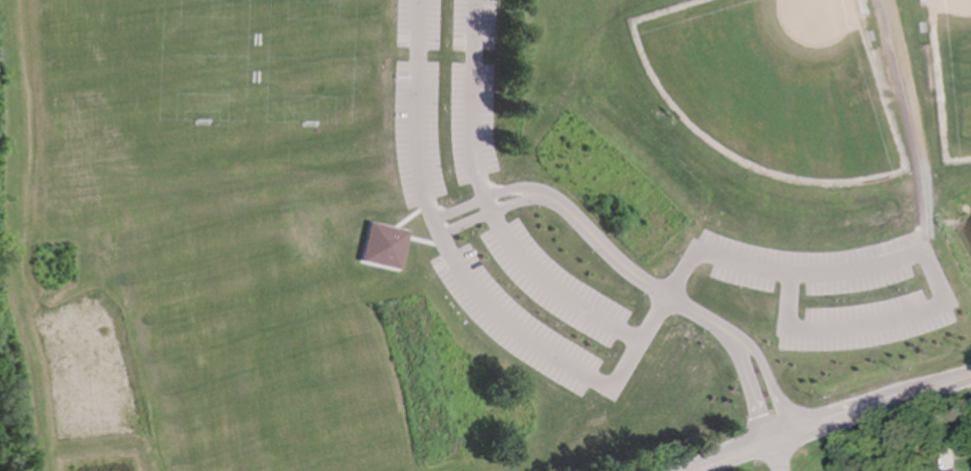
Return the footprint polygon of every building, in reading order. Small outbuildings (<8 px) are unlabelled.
[(406,231),(367,223),(358,262),(398,271),(406,231)]
